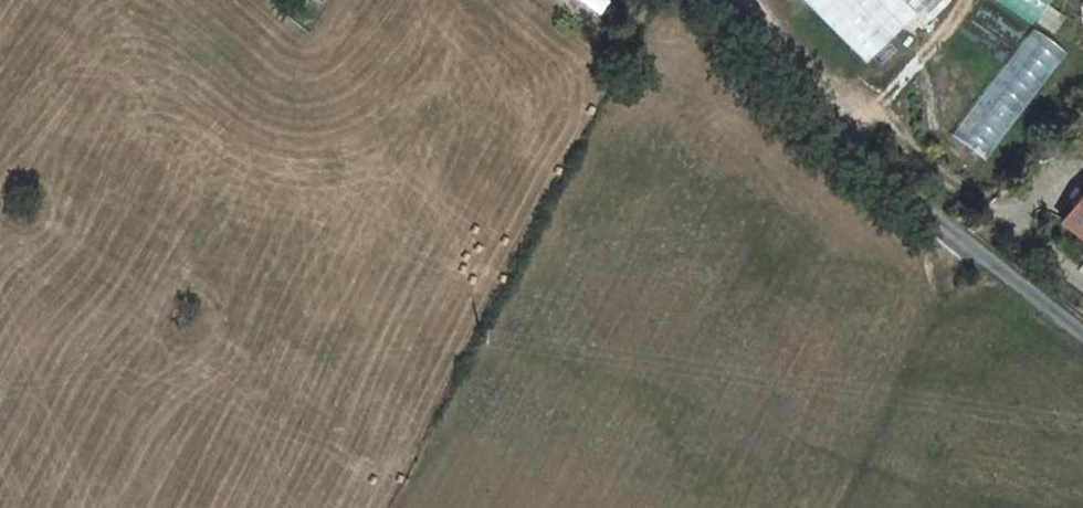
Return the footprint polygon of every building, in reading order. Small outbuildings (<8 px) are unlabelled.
[(602,11),(608,0),(582,0),(602,11)] [(871,65),(937,0),(806,0),(871,65)] [(1038,24),(1050,0),(993,0),(1038,24)] [(1034,26),(952,132),(986,158),(1067,52),(1034,26)] [(1062,223),(1082,239),(1082,194),(1062,223)]
